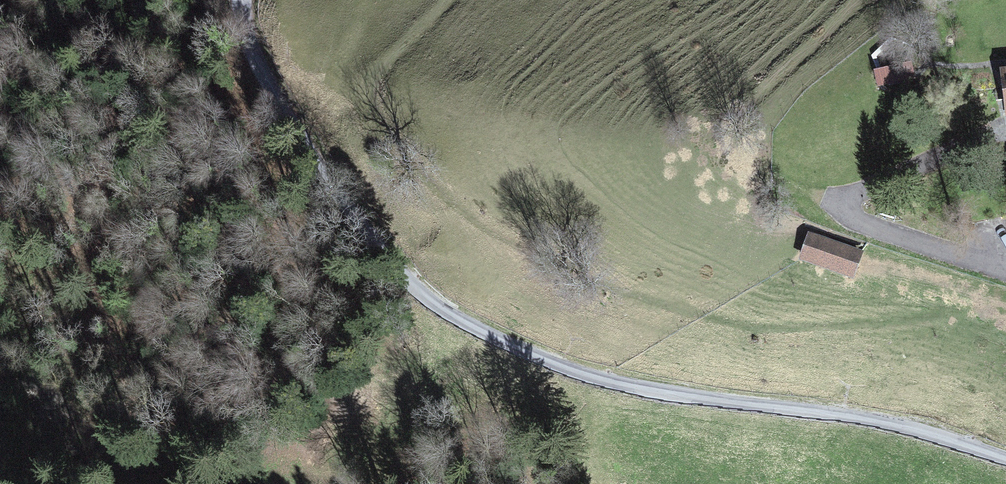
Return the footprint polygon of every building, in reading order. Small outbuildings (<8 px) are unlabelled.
[(882,84),(916,77),(915,75),(907,69),(913,44),(890,36),(871,55),(882,84)] [(859,254),(811,237),(803,259),(851,276),(859,254)]
